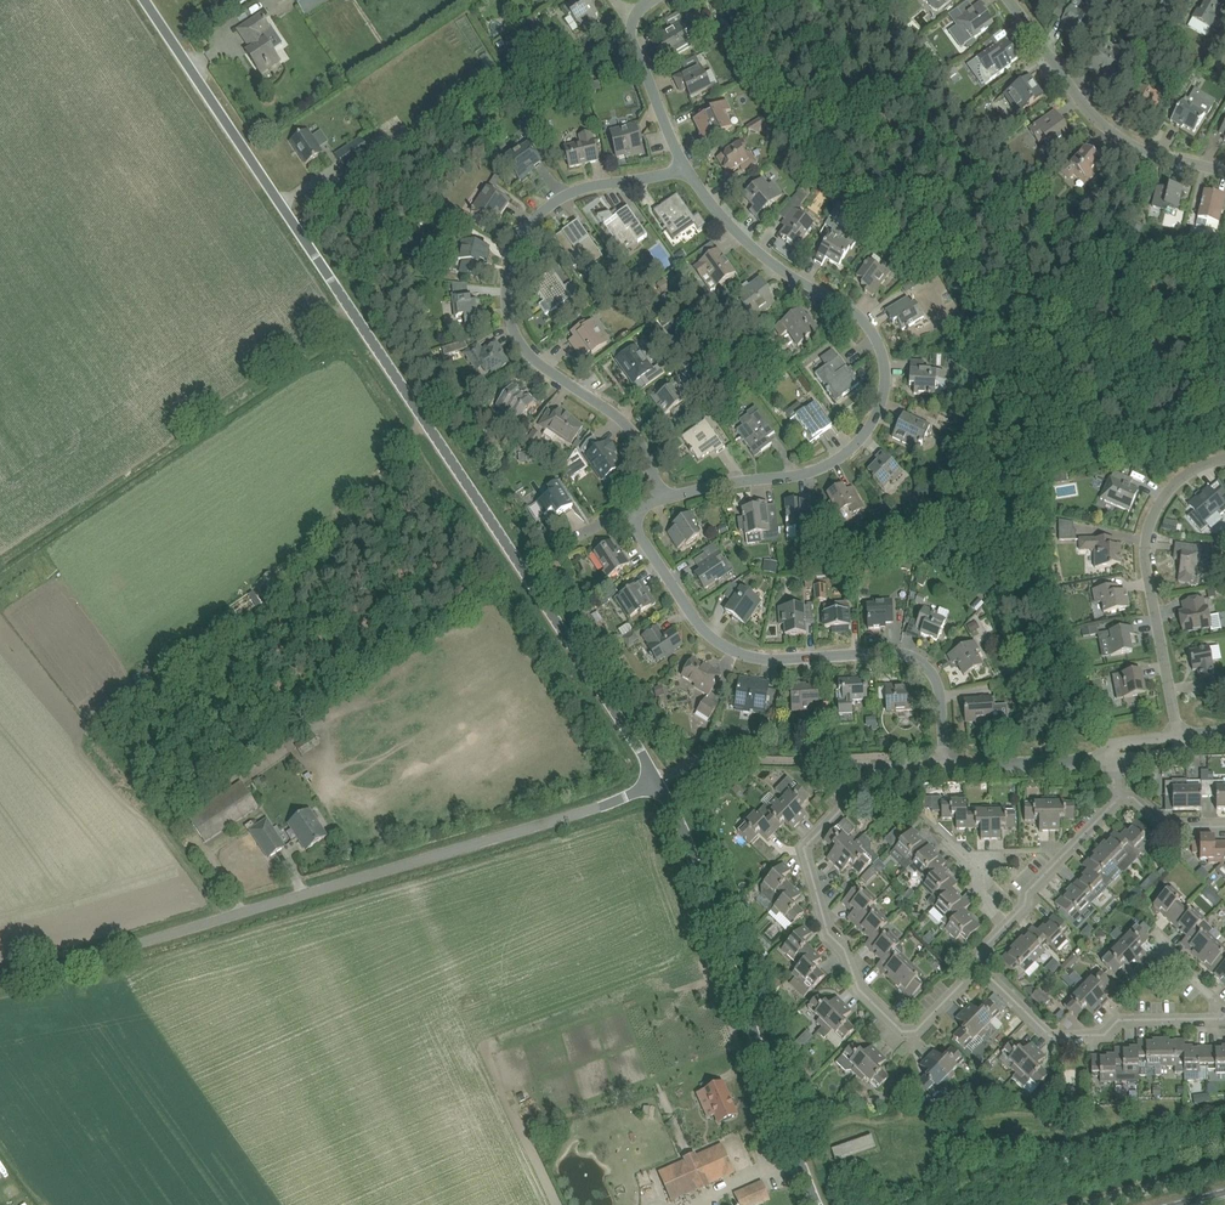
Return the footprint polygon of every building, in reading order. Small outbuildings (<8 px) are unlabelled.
[(306,14),(328,0),(296,0),(306,14)] [(564,9),(570,17),(565,20),(573,33),(580,29),(583,26),(589,35),(601,26),(596,18),(599,16),(590,3),(585,6),(580,0),(578,0),(564,9)] [(931,7),(939,11),(947,4),(947,5),(953,0),(929,0),(931,7)] [(1220,29),(1224,20),(1224,17),(1219,14),(1223,8),(1209,0),(1207,0),(1201,11),(1198,10),(1193,18),(1211,28),(1212,27),(1218,31),(1220,29)] [(1096,20),(1095,20),(1088,15),(1091,10),(1092,9),(1080,2),(1080,3),(1076,10),(1071,7),(1069,10),(1062,20),(1073,26),(1069,33),(1066,32),(1082,42),(1089,32),(1091,28),(1093,29),(1096,27),(1096,24),(1094,23),(1096,20)] [(956,26),(949,31),(962,48),(966,46),(968,49),(977,42),(975,39),(983,32),(993,25),(985,15),(988,13),(986,10),(981,4),(974,9),(972,11),(964,17),(957,22),(959,24),(956,26)] [(671,31),(659,37),(665,48),(663,50),(669,60),(679,54),(691,47),(687,41),(691,39),(688,35),(695,30),(689,21),(688,22),(681,11),(675,15),(665,21),(665,22),(671,31)] [(266,65),(269,69),(280,61),(262,34),(271,29),(261,15),(239,30),(251,50),(247,53),(258,70),(266,65)] [(909,33),(914,39),(921,34),(915,28),(909,33)] [(924,36),(918,40),(922,46),(928,42),(924,36)] [(978,60),(981,64),(981,67),(980,69),(980,71),(980,73),(980,75),(981,77),(981,79),(982,81),(983,83),(984,84),(985,86),(991,82),(990,81),(1001,73),(1011,66),(1010,64),(1018,59),(1009,46),(1005,41),(995,48),(978,60)] [(1221,48),(1212,42),(1208,50),(1210,52),(1209,55),(1214,58),(1216,55),(1221,48)] [(686,73),(675,79),(679,86),(679,88),(683,86),(685,90),(687,89),(691,98),(702,93),(712,88),(711,87),(705,74),(701,66),(697,57),(682,64),(686,73)] [(952,66),(942,73),(948,81),(957,74),(952,66)] [(1018,113),(1033,103),(1042,96),(1034,84),(1035,83),(1030,77),(1004,94),(1011,104),(1015,102),(1020,111),(1017,113),(1018,113)] [(599,82),(589,84),(591,92),(601,90),(599,82)] [(1175,108),(1180,99),(1175,96),(1170,105),(1175,108)] [(1195,133),(1205,116),(1207,117),(1212,108),(1191,96),(1187,103),(1183,101),(1171,121),(1183,128),(1184,126),(1195,133)] [(714,135),(721,132),(722,134),(733,128),(726,113),(731,111),(727,102),(710,110),(711,113),(706,115),(705,114),(704,114),(703,114),(702,114),(700,116),(700,118),(694,121),(701,135),(699,140),(704,142),(715,137),(714,135)] [(1053,113),(1043,120),(1030,130),(1040,144),(1046,140),(1051,147),(1060,141),(1070,134),(1064,125),(1062,126),(1053,113)] [(761,129),(763,124),(760,119),(747,127),(749,130),(749,131),(755,133),(761,129)] [(611,133),(615,146),(617,158),(642,152),(639,137),(641,136),(639,127),(637,128),(637,127),(611,133)] [(308,130),(301,135),(291,141),(306,164),(323,153),(308,130)] [(598,161),(596,149),(594,141),(593,141),(591,134),(579,137),(581,143),(565,147),(567,156),(570,168),(598,161)] [(514,145),(518,149),(504,160),(520,182),(529,175),(528,173),(542,162),(523,138),(514,145)] [(733,171),(740,167),(749,161),(746,156),(751,152),(752,148),(746,147),(748,140),(741,139),(739,145),(737,145),(728,151),(717,158),(725,170),(733,171)] [(345,172),(370,156),(360,140),(335,156),(345,172)] [(1070,181),(1075,175),(1085,185),(1101,168),(1098,165),(1104,159),(1102,157),(1096,157),(1087,148),(1080,156),(1079,155),(1078,154),(1077,155),(1061,172),(1070,181)] [(385,172),(382,168),(379,163),(378,165),(367,172),(370,176),(371,177),(373,180),(385,172)] [(821,167),(816,174),(814,177),(823,183),(825,181),(830,173),(821,167)] [(1040,181),(1046,186),(1053,178),(1047,173),(1040,181)] [(776,190),(773,194),(762,181),(755,187),(750,191),(744,196),(755,209),(751,212),(756,218),(765,210),(778,200),(782,197),(776,190)] [(750,191),(755,187),(751,181),(745,186),(750,191)] [(510,202),(499,196),(488,188),(472,211),(484,220),(494,226),(493,225),(498,217),(500,218),(510,202)] [(1158,188),(1155,200),(1154,208),(1166,210),(1166,214),(1177,216),(1179,203),(1182,191),(1170,188),(1166,190),(1158,188)] [(1096,189),(1085,203),(1087,204),(1084,208),(1090,212),(1092,209),(1093,210),(1104,195),(1096,189)] [(785,208),(792,213),(790,215),(783,225),(787,228),(781,236),(797,248),(804,238),(814,224),(796,212),(808,196),(800,190),(785,208)] [(1202,203),(1197,226),(1206,228),(1208,221),(1220,223),(1223,208),(1224,199),(1224,196),(1205,191),(1202,203)] [(675,240),(697,225),(699,229),(705,225),(698,215),(694,218),(678,195),(654,211),(675,240)] [(842,205),(839,203),(830,218),(838,222),(842,215),(846,208),(842,205)] [(648,236),(635,218),(628,208),(616,217),(613,219),(609,213),(598,217),(606,228),(624,253),(648,236)] [(473,217),(459,209),(455,217),(468,225),(473,217)] [(450,216),(446,223),(454,227),(458,220),(450,216)] [(565,236),(556,241),(574,266),(586,258),(592,266),(604,258),(578,222),(563,233),(565,236)] [(1136,243),(1142,227),(1132,223),(1126,239),(1136,243)] [(858,239),(847,232),(835,226),(815,261),(823,265),(828,257),(831,259),(830,261),(840,267),(846,256),(850,248),(852,249),(858,239)] [(489,248),(478,245),(468,242),(467,244),(462,243),(458,259),(466,261),(463,271),(480,275),(483,261),(486,262),(489,248)] [(719,250),(709,257),(700,264),(701,265),(694,269),(701,279),(707,274),(717,287),(736,273),(719,250)] [(680,263),(686,258),(681,251),(675,256),(680,263)] [(928,264),(935,258),(928,251),(921,257),(928,264)] [(1189,254),(1180,252),(1178,257),(1177,261),(1187,264),(1189,254)] [(873,298),(880,288),(893,270),(886,265),(887,264),(875,255),(870,261),(869,261),(864,268),(857,278),(864,283),(862,285),(868,289),(866,292),(873,298)] [(564,286),(560,281),(553,271),(533,285),(544,302),(539,305),(546,316),(580,292),(572,281),(564,286)] [(627,277),(623,272),(616,277),(620,282),(627,277)] [(670,288),(664,279),(657,285),(663,293),(670,288)] [(760,279),(751,287),(738,296),(744,303),(742,304),(749,314),(752,311),(757,318),(765,312),(775,305),(765,291),(767,289),(760,279)] [(902,286),(906,292),(914,287),(911,281),(902,286)] [(471,294),(459,296),(454,296),(457,317),(464,316),(466,324),(472,323),(481,322),(479,302),(472,303),(471,294)] [(908,298),(896,305),(886,312),(894,325),(897,323),(903,331),(906,329),(925,318),(916,304),(913,306),(908,298)] [(585,312),(591,308),(588,302),(581,306),(585,312)] [(781,337),(786,334),(789,331),(800,345),(809,339),(819,332),(812,322),(810,323),(801,310),(791,317),(775,329),(781,337)] [(592,354),(602,347),(608,343),(593,322),(587,327),(585,324),(573,333),(576,338),(570,342),(582,358),(591,352),(592,354)] [(750,342),(753,347),(760,343),(757,338),(750,342)] [(466,341),(457,344),(459,352),(468,349),(466,341)] [(483,381),(489,377),(497,372),(507,365),(499,353),(502,351),(499,347),(493,349),(491,346),(486,349),(487,352),(483,354),(478,345),(465,353),(483,381)] [(621,358),(617,361),(618,362),(623,368),(634,384),(641,379),(647,387),(666,374),(659,365),(653,370),(636,347),(627,353),(621,358)] [(618,348),(612,353),(616,358),(622,353),(618,348)] [(840,357),(838,358),(833,350),(821,359),(826,367),(816,374),(829,392),(831,395),(838,390),(843,397),(860,385),(840,357)] [(966,355),(950,354),(949,364),(965,365),(966,355)] [(986,367),(986,357),(978,356),(978,367),(986,367)] [(683,370),(690,365),(688,361),(680,366),(683,370)] [(946,371),(923,370),(911,370),(910,388),(911,388),(911,385),(915,386),(914,394),(937,395),(938,379),(946,379),(946,371)] [(507,415),(512,414),(513,419),(518,424),(532,407),(537,406),(536,396),(531,397),(525,398),(525,393),(528,389),(527,389),(524,392),(520,393),(519,388),(513,383),(506,393),(496,406),(502,411),(507,410),(507,415)] [(668,384),(661,389),(651,396),(659,407),(666,415),(671,411),(675,416),(684,409),(693,402),(683,389),(681,391),(676,383),(670,388),(668,384)] [(733,404),(740,398),(735,390),(727,396),(730,400),(733,397),(734,399),(731,402),(733,404)] [(816,403),(791,421),(799,433),(801,431),(805,437),(803,438),(805,440),(806,439),(810,445),(824,435),(823,433),(832,426),(825,416),(816,403)] [(701,410),(706,416),(711,412),(706,406),(701,410)] [(740,420),(744,426),(738,431),(749,446),(756,456),(772,444),(768,438),(775,433),(768,423),(756,407),(748,413),(749,414),(740,420)] [(560,409),(553,420),(548,428),(573,443),(577,437),(583,427),(567,416),(568,415),(560,409)] [(919,450),(919,449),(925,437),(930,427),(904,414),(893,437),(919,450)] [(971,417),(965,431),(972,434),(979,420),(971,417)] [(706,420),(703,422),(692,430),(682,437),(691,449),(690,450),(691,452),(692,451),(699,460),(709,453),(709,452),(714,448),(717,453),(725,447),(718,438),(706,420)] [(535,431),(526,443),(534,449),(543,436),(535,431)] [(588,441),(582,450),(586,457),(603,481),(603,480),(606,485),(618,477),(615,472),(621,468),(612,454),(616,452),(609,441),(601,447),(597,441),(594,437),(588,441)] [(503,444),(508,448),(513,443),(507,438),(503,444)] [(578,439),(573,446),(577,449),(581,442),(578,439)] [(904,473),(891,461),(882,452),(876,459),(878,461),(869,471),(875,478),(873,479),(884,489),(892,481),(894,484),(904,473)] [(518,455),(519,463),(527,462),(526,454),(518,455)] [(568,483),(574,479),(565,467),(561,473),(568,483)] [(922,474),(916,469),(912,473),(918,478),(922,474)] [(1068,482),(1066,472),(1055,474),(1056,484),(1068,482)] [(1103,499),(1118,507),(1129,512),(1136,496),(1128,493),(1131,487),(1119,482),(1122,475),(1116,473),(1114,478),(1113,478),(1103,499)] [(557,516),(573,506),(558,481),(548,487),(552,493),(537,503),(545,516),(553,510),(557,516)] [(864,508),(862,503),(856,493),(849,496),(843,486),(828,494),(834,504),(840,514),(851,507),(855,513),(864,508)] [(1204,523),(1220,510),(1224,507),(1209,489),(1189,505),(1197,514),(1204,523)] [(796,532),(803,532),(812,531),(810,503),(800,503),(800,506),(795,507),(795,501),(786,501),(788,530),(787,530),(788,539),(797,538),(796,532)] [(769,515),(767,505),(767,503),(756,505),(756,508),(754,508),(743,509),(744,517),(743,517),(743,518),(738,518),(740,531),(746,530),(747,535),(748,544),(762,542),(761,533),(764,533),(771,532),(771,529),(769,515)] [(693,524),(696,522),(690,514),(676,523),(679,527),(668,533),(678,549),(686,544),(686,546),(701,536),(693,524)] [(721,535),(729,532),(726,525),(718,528),(721,535)] [(1059,531),(1059,541),(1076,540),(1076,530),(1074,530),(1059,531)] [(1114,538),(1097,539),(1079,539),(1079,552),(1094,552),(1094,567),(1102,567),(1102,568),(1112,568),(1112,566),(1121,565),(1121,547),(1115,547),(1114,538)] [(612,541),(594,553),(605,570),(601,573),(606,580),(630,564),(623,553),(621,555),(612,541)] [(1199,547),(1177,544),(1175,557),(1176,557),(1176,560),(1181,561),(1179,574),(1180,574),(1179,583),(1190,584),(1191,576),(1195,576),(1197,565),(1202,561),(1202,556),(1198,555),(1199,547)] [(720,564),(725,561),(726,561),(720,551),(708,559),(705,554),(695,560),(702,571),(696,575),(705,590),(715,583),(728,575),(720,564)] [(912,571),(914,560),(901,557),(899,569),(912,571)] [(555,572),(562,567),(558,562),(551,567),(555,572)] [(778,567),(764,564),(763,572),(764,572),(776,574),(778,567)] [(271,572),(263,578),(276,594),(277,594),(284,588),(271,572)] [(927,579),(919,576),(916,583),(924,587),(927,579)] [(630,619),(633,617),(641,612),(642,613),(656,604),(647,589),(642,581),(617,598),(630,619)] [(826,585),(815,586),(815,601),(827,600),(826,585)] [(1115,587),(1118,587),(1118,586),(1099,589),(1102,604),(1104,613),(1117,611),(1129,608),(1126,592),(1116,594),(1115,587)] [(742,587),(733,601),(726,611),(746,625),(762,601),(742,587)] [(1215,590),(1207,591),(1209,599),(1216,598),(1215,590)] [(608,604),(610,602),(605,594),(594,601),(599,609),(602,607),(602,608),(608,604)] [(918,594),(915,603),(923,606),(926,597),(918,594)] [(979,599),(972,607),(977,612),(985,604),(979,599)] [(893,622),(892,610),(892,600),(875,601),(875,605),(868,606),(868,617),(869,630),(882,629),(881,623),(893,622)] [(1184,633),(1195,631),(1210,628),(1206,608),(1204,609),(1202,600),(1195,601),(1183,603),(1186,617),(1181,618),(1184,633)] [(787,605),(787,606),(780,607),(781,613),(781,625),(785,625),(786,635),(806,634),(806,622),(805,606),(796,606),(795,605),(787,605)] [(850,627),(849,615),(849,610),(843,610),(843,608),(837,608),(837,605),(824,606),(825,628),(832,628),(832,632),(841,631),(841,630),(842,630),(842,627),(850,627)] [(940,635),(943,634),(941,631),(949,612),(940,608),(938,613),(925,607),(922,616),(917,627),(924,630),(921,635),(937,642),(940,635)] [(971,633),(977,630),(974,623),(968,627),(971,633)] [(622,636),(623,638),(632,632),(633,629),(630,625),(627,625),(619,630),(622,635),(622,636)] [(1089,627),(1091,636),(1099,634),(1097,626),(1089,627)] [(658,627),(648,634),(645,636),(652,646),(650,647),(659,661),(666,657),(667,658),(675,653),(674,652),(683,646),(673,631),(664,637),(658,627)] [(1108,640),(1110,647),(1111,656),(1133,652),(1131,643),(1136,642),(1133,627),(1110,632),(1112,639),(1108,640)] [(634,632),(622,640),(628,648),(640,640),(634,632)] [(975,642),(960,650),(949,656),(953,663),(957,661),(965,676),(983,666),(975,652),(979,649),(975,642)] [(1200,679),(1215,677),(1213,667),(1210,648),(1190,652),(1193,671),(1198,670),(1200,679)] [(693,660),(687,670),(683,675),(697,684),(696,686),(709,695),(715,685),(721,675),(708,667),(707,669),(693,660)] [(1146,694),(1141,670),(1113,676),(1117,700),(1146,694)] [(992,693),(1010,689),(1021,687),(1020,678),(991,684),(992,693)] [(740,679),(738,690),(736,707),(745,708),(744,711),(750,712),(751,709),(765,712),(767,695),(769,683),(740,679)] [(855,701),(868,701),(867,689),(865,689),(864,682),(855,683),(855,679),(839,680),(839,690),(837,691),(838,702),(839,702),(839,715),(853,714),(852,705),(855,704),(855,701)] [(820,710),(820,707),(819,693),(818,681),(809,682),(809,685),(791,686),(792,698),(792,712),(794,712),(820,710)] [(654,688),(656,696),(665,693),(662,686),(654,688)] [(917,710),(917,709),(916,688),(896,689),(896,686),(887,686),(888,712),(917,710)] [(706,698),(697,712),(709,720),(718,706),(706,698)] [(966,722),(993,720),(991,698),(965,700),(966,722)] [(872,726),(872,730),(877,730),(877,718),(875,718),(875,716),(870,716),(871,718),(867,718),(867,726),(872,726)] [(779,747),(781,737),(772,735),(770,745),(779,747)] [(889,739),(880,739),(881,747),(890,747),(889,739)] [(832,783),(824,776),(820,781),(827,788),(832,783)] [(781,796),(776,801),(799,823),(807,816),(799,809),(809,798),(788,777),(776,790),(781,796)] [(1173,811),(1187,810),(1187,780),(1172,780),(1172,782),(1165,782),(1166,798),(1173,798),(1173,811)] [(1187,780),(1187,810),(1202,810),(1202,797),(1209,797),(1208,781),(1201,782),(1201,785),(1194,786),(1194,788),(1187,788),(1187,780)] [(1208,781),(1209,797),(1217,797),(1217,810),(1224,810),(1224,788),(1224,781),(1208,781)] [(188,818),(206,844),(259,808),(242,782),(240,784),(219,797),(188,818)] [(742,791),(736,786),(731,791),(737,796),(742,791)] [(818,796),(813,801),(817,805),(823,801),(818,796)] [(957,829),(966,829),(966,812),(967,812),(967,797),(959,797),(959,801),(942,802),(942,819),(957,819),(957,829)] [(1049,831),(1049,799),(1042,799),(1042,803),(1025,804),(1025,821),(1040,821),(1040,831),(1049,831)] [(1049,799),(1049,831),(1060,831),(1060,821),(1074,820),(1074,803),(1057,803),(1057,799),(1049,799)] [(765,805),(756,815),(763,821),(775,833),(785,823),(793,830),(799,823),(776,801),(771,806),(765,805)] [(966,812),(966,829),(981,829),(981,839),(991,839),(990,807),(983,807),(983,812),(967,812),(966,812)] [(990,807),(991,839),(1001,839),(1001,829),(1016,828),(1015,811),(998,812),(998,807),(990,807)] [(327,837),(309,811),(290,824),(307,850),(327,837)] [(763,821),(756,815),(752,811),(747,816),(750,819),(738,831),(751,843),(761,833),(768,840),(775,833),(763,821)] [(249,831),(268,859),(286,848),(268,819),(249,831)] [(845,820),(837,828),(825,841),(835,851),(828,858),(835,865),(857,842),(852,837),(849,840),(847,838),(855,829),(845,820)] [(1137,821),(1121,837),(1120,838),(1128,845),(1127,846),(1138,857),(1150,845),(1144,839),(1149,833),(1137,821)] [(890,835),(897,842),(903,836),(896,829),(890,835)] [(895,849),(906,860),(901,864),(907,870),(917,859),(918,859),(930,847),(913,831),(895,849)] [(1115,832),(1099,850),(1118,868),(1128,858),(1122,852),(1127,846),(1128,845),(1120,838),(1121,837),(1115,832)] [(868,866),(872,863),(866,857),(872,851),(872,843),(864,836),(858,843),(857,842),(835,865),(842,872),(849,865),(860,875),(868,866)] [(1200,842),(1200,844),(1193,844),(1193,855),(1201,855),(1201,860),(1208,860),(1208,864),(1221,864),(1224,853),(1224,843),(1215,843),(1215,837),(1200,837),(1200,842)] [(917,859),(907,870),(912,875),(911,875),(911,880),(919,880),(924,885),(934,875),(941,868),(941,869),(946,863),(930,847),(918,859),(917,859)] [(1108,878),(1118,868),(1099,850),(1083,866),(1088,871),(1096,878),(1101,873),(1108,878)] [(762,894),(775,907),(782,900),(783,901),(795,889),(784,879),(791,871),(784,864),(762,887),(762,894)] [(869,870),(874,876),(877,872),(872,867),(869,870)] [(934,875),(924,885),(923,887),(933,897),(928,902),(934,908),(945,897),(952,890),(953,890),(958,885),(941,869),(941,868),(934,875)] [(1163,869),(1158,873),(1162,877),(1167,873),(1163,869)] [(1088,871),(1072,888),(1085,900),(1085,899),(1090,894),(1096,900),(1107,889),(1096,878),(1088,871)] [(1151,889),(1145,883),(1140,888),(1146,893),(1151,889)] [(1182,897),(1181,896),(1172,887),(1154,906),(1170,922),(1182,910),(1176,904),(1182,897)] [(1205,898),(1212,891),(1208,887),(1201,894),(1205,898)] [(1075,922),(1080,916),(1091,905),(1085,899),(1085,900),(1072,888),(1056,904),(1075,922)] [(783,901),(782,900),(775,907),(771,911),(777,917),(781,913),(793,925),(804,913),(794,903),(801,895),(795,889),(783,901)] [(867,912),(873,906),(878,900),(867,890),(861,896),(855,890),(842,903),(853,914),(848,919),(854,925),(859,919),(866,911),(867,912)] [(944,932),(946,930),(957,918),(957,919),(964,911),(969,906),(953,890),(952,890),(945,897),(934,908),(934,909),(944,919),(942,921),(945,924),(941,928),(944,932)] [(1138,902),(1144,895),(1139,890),(1133,897),(1138,902)] [(901,896),(897,900),(902,905),(906,902),(901,896)] [(749,908),(745,900),(736,905),(741,913),(749,908)] [(854,925),(870,941),(871,941),(878,933),(879,934),(890,922),(879,912),(873,906),(867,912),(866,911),(859,919),(854,925)] [(1194,931),(1204,921),(1205,920),(1194,910),(1188,916),(1182,910),(1170,922),(1187,938),(1194,931)] [(957,919),(957,918),(946,930),(956,940),(962,934),(968,940),(981,927),(964,911),(957,919)] [(1054,916),(1038,933),(1045,940),(1056,951),(1067,940),(1061,935),(1067,929),(1054,916)] [(1213,930),(1204,921),(1194,931),(1187,938),(1182,943),(1199,960),(1217,941),(1209,934),(1213,930)] [(1125,939),(1122,936),(1116,930),(1110,936),(1139,964),(1147,957),(1139,949),(1149,939),(1145,934),(1148,931),(1142,925),(1139,928),(1137,927),(1125,939)] [(804,927),(796,936),(782,950),(799,967),(802,963),(802,964),(814,951),(804,942),(812,934),(804,927)] [(1038,933),(1033,927),(1017,944),(1036,963),(1046,952),(1039,946),(1045,940),(1038,933)] [(884,939),(879,934),(878,933),(871,941),(870,941),(865,946),(882,962),(882,963),(889,955),(890,955),(900,945),(901,943),(890,933),(884,939)] [(1139,964),(1110,936),(1110,937),(1116,943),(1111,948),(1114,950),(1103,962),(1115,974),(1125,964),(1133,971),(1139,964)] [(1215,976),(1224,966),(1224,962),(1221,958),(1224,954),(1224,949),(1217,941),(1199,960),(1215,976)] [(1036,963),(1017,944),(1001,961),(1019,979),(1025,973),(1030,979),(1041,968),(1036,963)] [(877,967),(894,984),(912,965),(902,955),(903,954),(903,948),(900,945),(890,955),(889,955),(882,963),(882,962),(877,967)] [(764,950),(761,953),(759,955),(763,960),(769,955),(764,950)] [(802,963),(799,967),(792,974),(796,978),(791,984),(805,997),(813,989),(825,976),(815,966),(822,959),(814,951),(802,964),(802,963)] [(952,970),(960,961),(952,953),(944,962),(951,969),(952,970)] [(1066,973),(1072,967),(1067,962),(1061,968),(1066,973)] [(912,965),(894,984),(910,1000),(923,987),(916,981),(922,975),(912,965)] [(1215,976),(1224,985),(1224,966),(1215,976)] [(1084,981),(1078,987),(1101,1009),(1109,1001),(1101,994),(1111,984),(1103,975),(1099,972),(1087,984),(1084,981)] [(1101,1009),(1078,987),(1073,992),(1076,995),(1065,1007),(1077,1019),(1087,1008),(1095,1016),(1101,1009)] [(1026,991),(1032,997),(1037,991),(1034,988),(1029,988),(1026,991)] [(1044,1009),(1051,1001),(1040,990),(1032,997),(1044,1009)] [(817,1022),(822,1027),(845,1004),(838,998),(831,1005),(820,995),(808,1008),(820,1019),(817,1022)] [(971,1005),(963,1012),(990,1039),(996,1033),(989,1026),(1001,1014),(988,1002),(978,1012),(971,1005)] [(833,1031),(844,1041),(855,1029),(845,1019),(852,1012),(845,1004),(822,1027),(818,1032),(825,1039),(833,1031)] [(981,1040),(986,1035),(990,1039),(963,1012),(957,1019),(964,1026),(954,1037),(967,1049),(978,1037),(981,1040)] [(782,1024),(785,1022),(787,1020),(782,1014),(779,1017),(777,1018),(782,1024)] [(1016,1017),(1010,1024),(1016,1030),(1022,1024),(1016,1017)] [(805,1046),(798,1040),(794,1044),(800,1050),(805,1046)] [(1161,1041),(1161,1067),(1162,1067),(1175,1067),(1175,1074),(1184,1074),(1184,1058),(1185,1058),(1184,1048),(1185,1048),(1185,1040),(1161,1041)] [(1011,1069),(1016,1074),(1039,1051),(1032,1044),(1025,1051),(1014,1041),(1002,1054),(1014,1065),(1011,1069)] [(1138,1048),(1138,1059),(1138,1075),(1138,1076),(1147,1076),(1147,1067),(1155,1067),(1155,1077),(1161,1077),(1162,1076),(1162,1067),(1161,1067),(1161,1041),(1138,1041),(1138,1048)] [(857,1076),(879,1053),(873,1046),(865,1054),(855,1044),(837,1063),(846,1072),(852,1071),(857,1076)] [(1199,1081),(1199,1074),(1199,1066),(1207,1066),(1207,1047),(1185,1048),(1184,1048),(1185,1058),(1184,1058),(1184,1074),(1185,1074),(1185,1081),(1199,1081)] [(1207,1047),(1207,1066),(1216,1066),(1216,1074),(1224,1074),(1224,1047),(1207,1047)] [(935,1051),(928,1059),(951,1081),(956,1075),(953,1073),(964,1060),(952,1048),(942,1059),(935,1051)] [(1115,1049),(1115,1056),(1115,1067),(1116,1067),(1116,1082),(1138,1082),(1138,1076),(1138,1075),(1138,1059),(1138,1048),(1115,1049)] [(1046,1058),(1039,1051),(1016,1074),(1013,1077),(1019,1082),(1024,1087),(1031,1081),(1033,1084),(1027,1090),(1031,1094),(1037,1088),(1041,1084),(1049,1075),(1039,1065),(1046,1058)] [(879,1053),(857,1076),(863,1082),(866,1078),(878,1090),(890,1078),(880,1068),(887,1060),(879,1053)] [(797,1055),(792,1059),(796,1063),(799,1060),(801,1059),(797,1055)] [(1116,1083),(1116,1082),(1116,1067),(1115,1067),(1115,1056),(1092,1056),(1092,1068),(1092,1074),(1100,1074),(1100,1083),(1116,1083)] [(951,1081),(928,1059),(921,1066),(928,1073),(918,1083),(930,1095),(942,1083),(945,1086),(951,1081)] [(983,1068),(988,1073),(994,1068),(989,1063),(983,1068)] [(806,1074),(804,1076),(802,1078),(806,1081),(808,1083),(812,1079),(806,1074)] [(698,1095),(698,1096),(706,1092),(720,1123),(737,1116),(723,1084),(706,1092),(698,1095)] [(1154,1097),(1158,1097),(1161,1097),(1161,1088),(1157,1088),(1153,1088),(1153,1097),(1154,1097)] [(1050,1091),(1043,1090),(1041,1101),(1049,1102),(1050,1091)] [(885,1098),(890,1103),(897,1097),(891,1092),(885,1098)] [(1193,1096),(1194,1104),(1202,1103),(1201,1095),(1193,1096)] [(823,1109),(825,1103),(819,1101),(817,1107),(823,1109)] [(915,1113),(924,1113),(925,1103),(915,1103),(915,1113)] [(836,1161),(876,1147),(872,1136),(832,1150),(836,1161)] [(672,1201),(697,1189),(698,1192),(710,1187),(709,1184),(733,1173),(722,1146),(697,1157),(696,1154),(684,1159),(685,1162),(660,1173),(672,1201)] [(14,1182),(4,1189),(10,1197),(19,1191),(14,1182)] [(735,1194),(740,1204),(763,1204),(770,1202),(762,1182),(735,1194)]
